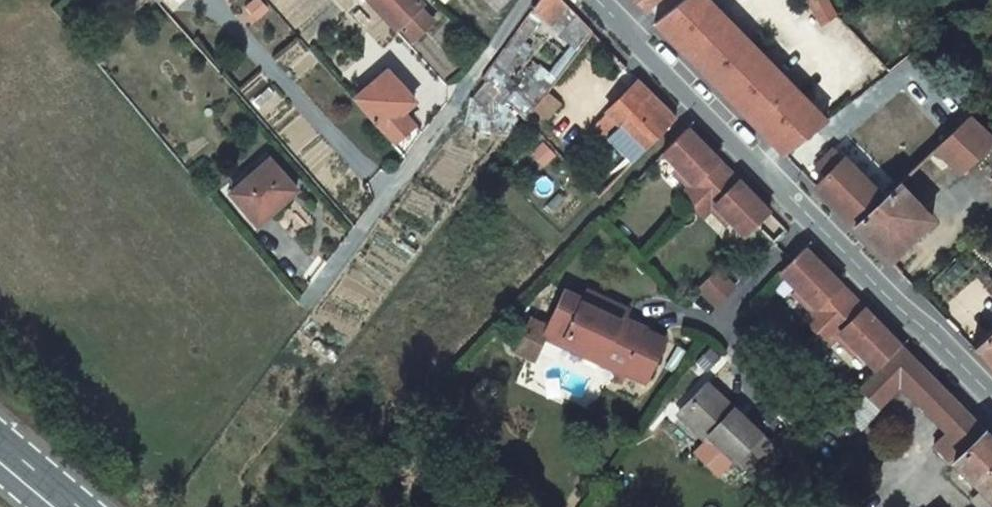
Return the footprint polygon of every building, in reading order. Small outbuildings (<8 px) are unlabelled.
[(249,6),(259,17),(268,9),(261,0),(255,0),(249,6)] [(396,29),(400,25),(420,6),(422,4),(419,0),(370,0),(396,29)] [(496,10),(507,0),(486,0),(496,10)] [(533,9),(541,16),(553,26),(569,6),(563,0),(539,0),(533,9)] [(644,12),(658,0),(632,0),(644,12)] [(655,22),(727,96),(770,64),(761,55),(755,60),(744,49),(750,43),(728,21),(717,32),(710,39),(701,30),(708,23),(720,12),(708,0),(683,0),(655,22)] [(433,20),(420,6),(400,25),(413,39),(433,20)] [(593,32),(569,6),(553,26),(580,48),(593,32)] [(541,16),(533,9),(515,33),(524,41),(541,16)] [(710,39),(717,32),(708,23),(701,30),(710,39)] [(506,45),(493,63),(511,73),(523,58),(506,45)] [(785,79),(770,64),(727,96),(784,155),(826,122),(794,88),(782,100),(775,107),(766,98),(774,91),(785,79)] [(415,101),(388,70),(357,98),(383,127),(380,129),(404,156),(421,132),(403,112),(415,101)] [(595,125),(632,163),(677,117),(640,81),(618,102),(608,111),(595,125)] [(561,101),(547,91),(531,112),(543,123),(561,101)] [(774,91),(766,98),(775,107),(782,100),(774,91)] [(968,116),(934,149),(961,174),(991,145),(991,139),(968,116)] [(708,149),(687,128),(663,153),(690,180),(678,192),(703,217),(711,209),(727,225),(730,221),(746,236),(757,225),(770,212),(749,191),(746,195),(741,189),(744,186),(728,170),(713,154),(710,158),(704,153),(708,149)] [(708,149),(704,153),(710,158),(713,154),(708,149)] [(853,225),(881,197),(835,149),(818,166),(827,175),(816,187),(853,225)] [(293,185),(270,159),(231,193),(257,222),(270,211),(272,213),(289,197),(285,192),(293,185)] [(933,219),(898,183),(853,225),(889,261),(933,219)] [(293,185),(285,192),(289,197),(298,190),(293,185)] [(744,186),(741,189),(746,195),(749,191),(744,186)] [(834,277),(805,248),(795,257),(795,258),(781,272),(815,306),(804,317),(818,331),(832,345),(842,334),(877,369),(900,345),(871,316),(868,319),(862,314),(866,310),(853,297),(839,283),(836,286),(830,281),(834,277)] [(717,269),(698,288),(717,305),(719,304),(736,286),(717,269)] [(839,283),(834,277),(830,281),(836,286),(839,283)] [(621,316),(622,317),(627,306),(589,289),(584,299),(585,299),(583,303),(620,320),(621,316)] [(646,381),(666,339),(645,329),(646,328),(622,317),(621,316),(620,320),(583,303),(585,299),(584,299),(566,290),(549,326),(546,334),(565,343),(567,337),(604,354),(601,360),(618,368),(628,372),(646,381)] [(871,316),(866,310),(862,314),(868,319),(871,316)] [(546,334),(549,326),(532,318),(519,349),(535,357),(546,334)] [(973,348),(991,367),(991,331),(973,348)] [(565,343),(601,360),(604,354),(567,337),(565,343)] [(900,345),(877,369),(895,387),(900,383),(918,363),(900,345)] [(900,383),(947,432),(967,414),(918,363),(900,383)] [(628,372),(618,368),(614,376),(623,382),(628,372)] [(877,369),(860,387),(879,404),(895,387),(877,369)] [(760,434),(707,384),(683,410),(733,458),(735,459),(736,458),(750,470),(772,447),(759,435),(760,434)] [(861,393),(842,412),(861,430),(879,411),(861,393)] [(718,473),(733,458),(683,410),(679,414),(707,441),(696,452),(707,463),(718,473)] [(967,414),(947,432),(934,444),(982,492),(991,502),(991,438),(967,414)] [(982,492),(973,502),(979,506),(991,506),(991,502),(982,492)]
